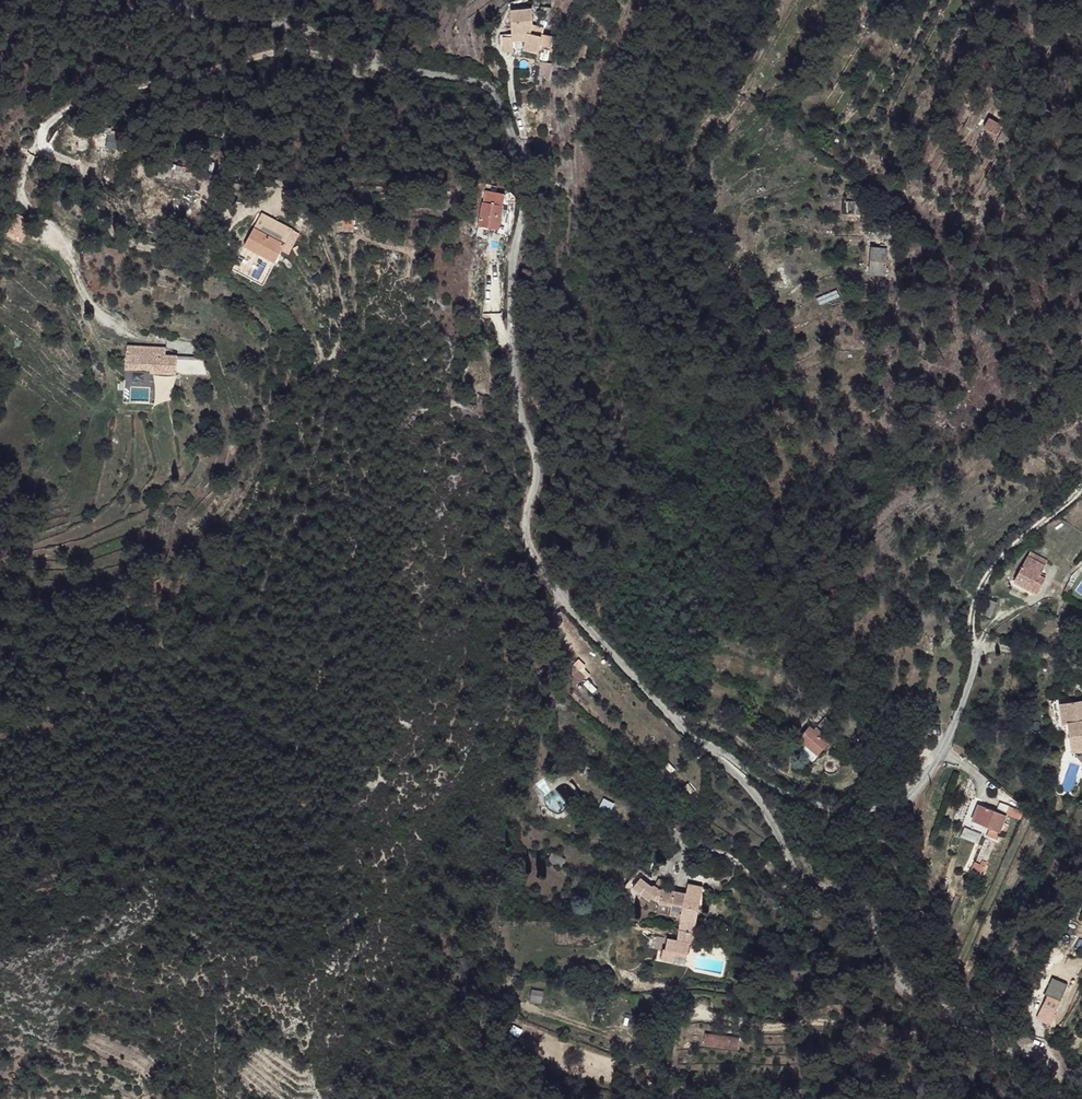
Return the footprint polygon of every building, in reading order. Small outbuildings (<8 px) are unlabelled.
[(533,14),(512,11),(512,37),(502,37),(502,50),(512,50),(512,41),(519,41),(524,44),(522,50),(539,54),(540,47),(549,49),(549,46),(544,45),(544,42),(541,42),(544,32),(531,29),(533,14)] [(551,63),(538,61),(536,76),(550,78),(551,63)] [(167,164),(160,162),(156,174),(157,177),(159,179),(163,178),(164,175),(167,164)] [(503,191),(482,188),(478,218),(487,219),(486,224),(497,225),(503,191)] [(282,244),(252,228),(250,233),(264,241),(258,253),(274,262),(282,244)] [(264,241),(250,233),(244,246),(258,253),(264,241)] [(874,249),(874,260),(884,261),(884,248),(874,249)] [(151,350),(130,348),(127,354),(125,369),(139,371),(138,376),(149,378),(149,375),(164,377),(165,373),(174,374),(175,360),(159,358),(150,358),(151,350)] [(159,350),(151,350),(150,358),(159,358),(159,350)] [(156,396),(147,393),(145,398),(154,401),(156,396)] [(168,395),(157,395),(158,396),(158,404),(168,404),(168,395)] [(1050,563),(1032,554),(1029,559),(1047,568),(1050,563)] [(1047,568),(1029,559),(1017,583),(1040,594),(1047,580),(1042,577),(1047,568)] [(994,606),(986,603),(982,619),(990,621),(994,606)] [(819,664),(810,662),(809,668),(818,670),(819,664)] [(1065,703),(1066,724),(1072,724),(1073,749),(1081,749),(1081,703),(1065,703)] [(814,728),(810,724),(797,738),(804,745),(806,743),(817,753),(831,738),(817,725),(814,728)] [(878,791),(874,779),(861,783),(866,795),(878,791)] [(604,797),(599,805),(610,811),(615,803),(604,797)] [(998,811),(981,805),(974,821),(990,828),(988,835),(1001,840),(1004,832),(1001,832),(1008,815),(1009,813),(998,808),(998,811)] [(1019,809),(1012,806),(1009,813),(1008,815),(1019,819),(1022,810),(1019,809)] [(982,864),(978,862),(973,874),(982,878),(989,862),(984,860),(982,864)] [(651,881),(645,875),(636,884),(649,897),(651,881)] [(655,885),(651,881),(649,897),(650,899),(654,897),(658,901),(669,904),(667,914),(681,917),(686,894),(660,888),(657,886),(655,885)] [(702,888),(689,885),(686,894),(681,917),(679,930),(694,933),(702,888)] [(669,904),(658,901),(656,911),(667,914),(669,904)] [(718,922),(709,920),(706,936),(714,937),(718,922)] [(694,933),(679,930),(679,936),(691,939),(694,933)] [(676,937),(667,936),(666,939),(664,939),(662,946),(660,945),(657,956),(668,959),(670,948),(678,950),(679,938),(676,937)] [(687,942),(679,938),(678,950),(685,951),(687,942)] [(685,951),(678,950),(677,961),(682,963),(685,951)] [(1005,1000),(1001,1009),(1007,1013),(1012,1004),(1005,1000)] [(1054,1015),(1041,1008),(1037,1018),(1050,1024),(1054,1015)] [(737,1041),(705,1035),(704,1044),(736,1050),(737,1041)]
